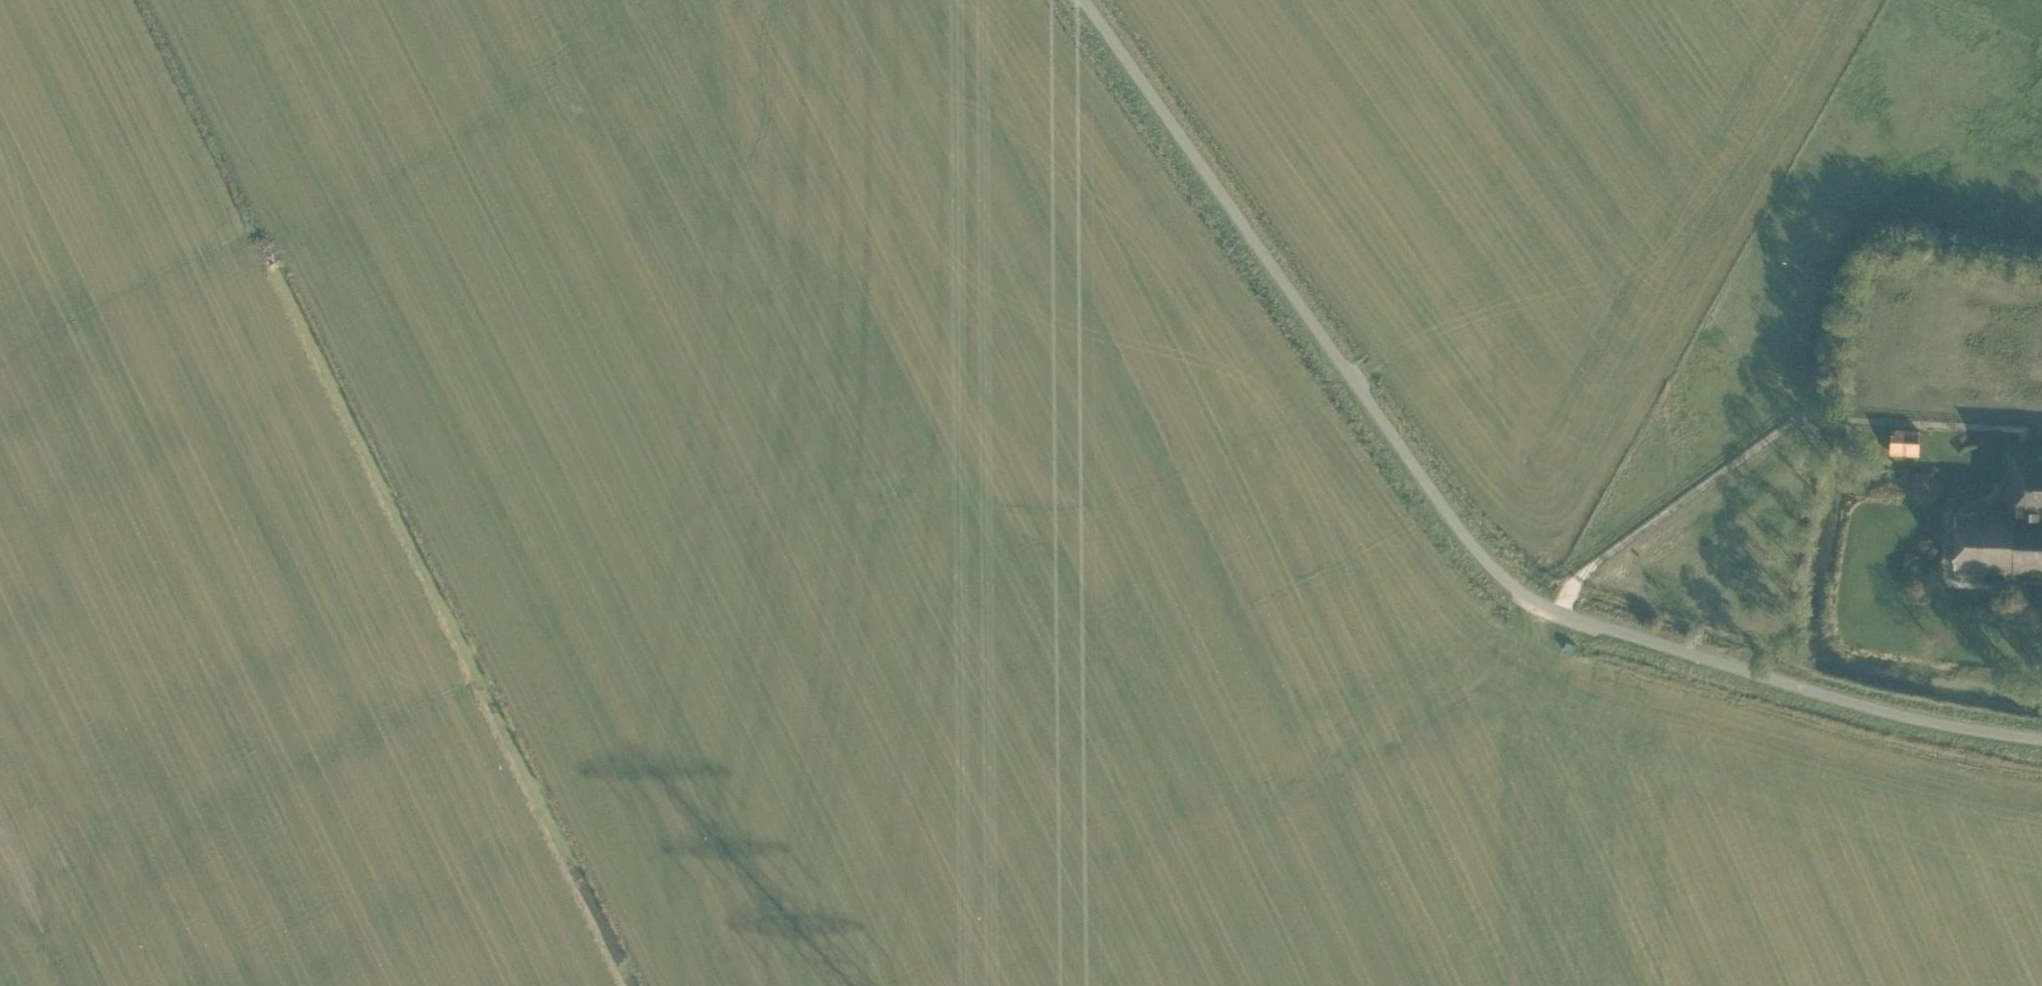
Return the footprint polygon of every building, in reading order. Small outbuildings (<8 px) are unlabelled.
[(1920,455),(1921,429),(1892,428),(1891,454),(1920,455)] [(2041,580),(2041,442),(2008,441),(2006,506),(1978,505),(1978,515),(1957,514),(1956,568),(1986,569),(1986,577),(1990,582),(2003,582),(2007,575),(2027,576),(2027,580),(2041,580)]
